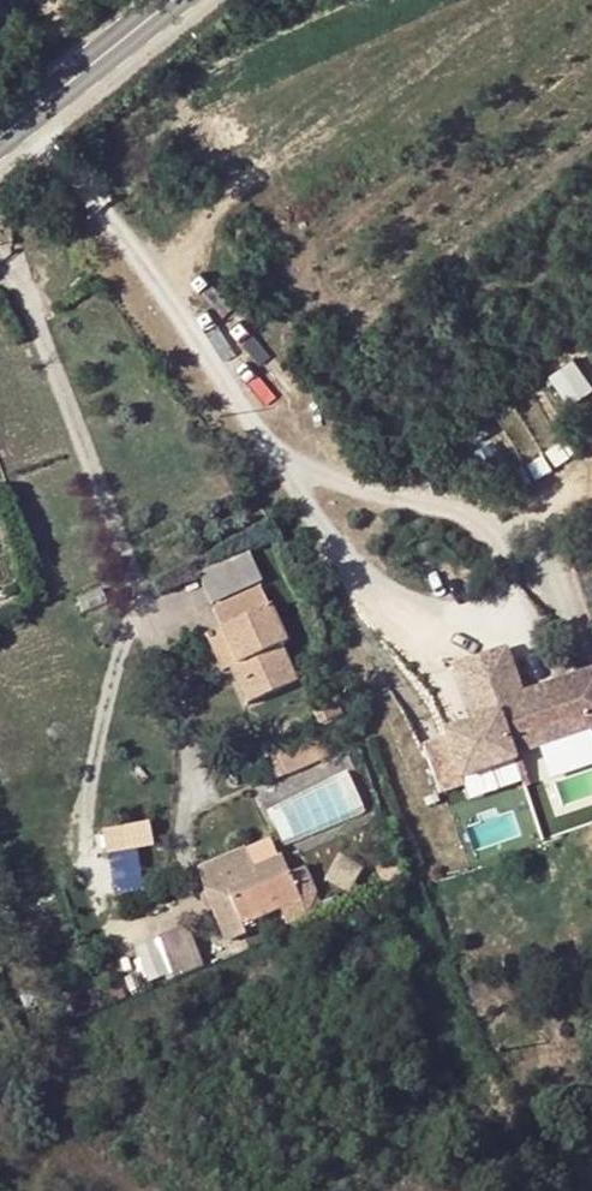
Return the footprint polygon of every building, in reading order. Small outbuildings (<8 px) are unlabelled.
[(583,358),(561,370),(577,399),(591,390),(591,376),(583,358)] [(279,647),(254,586),(207,606),(224,648),(232,667),(217,673),(232,706),(282,685),(269,652),(279,647)] [(591,734),(591,668),(533,686),(520,644),(463,661),(482,723),(431,739),(448,794),(476,786),(479,797),(530,781),(522,755),(591,734)] [(202,657),(210,676),(217,673),(232,667),(224,648),(202,657)] [(336,699),(312,710),(317,722),(342,712),(336,699)] [(276,777),(326,755),(319,736),(268,759),(276,777)] [(113,827),(120,891),(149,888),(145,848),(162,846),(160,822),(113,827)] [(245,847),(197,868),(207,890),(215,887),(224,883),(235,877),(255,868),(245,847)] [(241,891),(286,869),(280,857),(255,868),(235,877),(241,891)] [(254,923),(302,903),(286,869),(241,891),(254,923)] [(235,877),(224,883),(230,896),(241,891),(235,877)] [(230,896),(224,883),(215,887),(236,940),(248,935),(245,927),(230,896)] [(206,891),(229,943),(236,940),(215,887),(207,890),(206,891)] [(230,896),(245,927),(254,923),(241,891),(230,896)] [(187,927),(157,939),(173,977),(203,965),(187,927)] [(155,941),(134,949),(148,983),(168,974),(155,941)]
